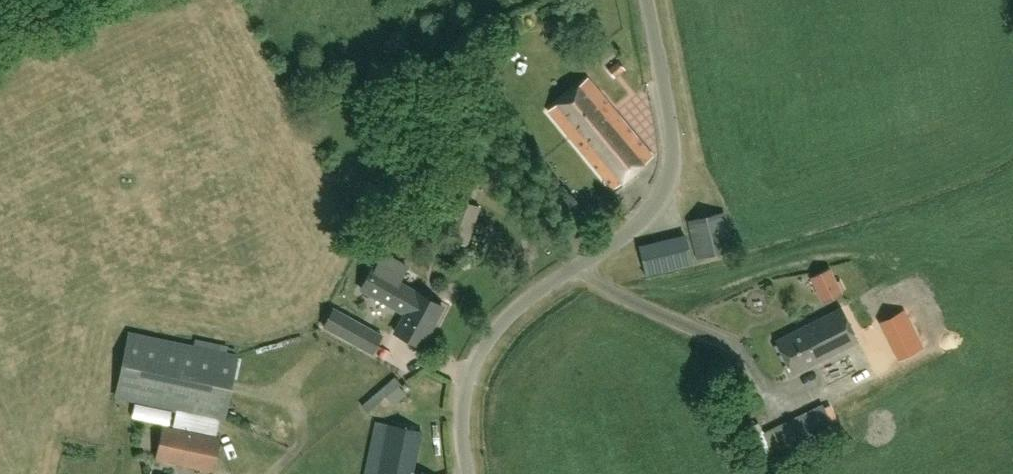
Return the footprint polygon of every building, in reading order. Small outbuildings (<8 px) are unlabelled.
[(619,62),(608,70),(615,79),(627,71),(619,62)] [(549,112),(614,189),(653,156),(588,79),(549,112)] [(724,213),(688,222),(697,261),(734,252),(724,213)] [(673,238),(646,245),(648,253),(675,246),(673,238)] [(691,243),(649,253),(654,274),(696,264),(691,243)] [(395,309),(397,306),(407,312),(396,334),(421,347),(433,323),(435,324),(443,308),(417,294),(416,295),(406,289),(398,285),(407,268),(381,254),(368,279),(367,279),(361,289),(370,294),(370,295),(395,309)] [(823,301),(839,293),(828,270),(811,278),(823,301)] [(887,338),(864,348),(873,367),(941,336),(918,285),(873,305),(887,338)] [(793,375),(856,343),(839,309),(776,341),(793,375)] [(364,328),(333,310),(323,328),(354,345),(364,328)] [(128,332),(114,397),(174,410),(170,428),(162,427),(155,460),(212,472),(219,439),(213,438),(216,419),(224,421),(237,355),(128,332)] [(423,389),(441,394),(444,384),(427,379),(423,389)] [(763,435),(772,454),(832,426),(830,424),(824,409),(823,407),(763,435)] [(413,473),(422,432),(377,423),(366,473),(415,473),(413,473)]
